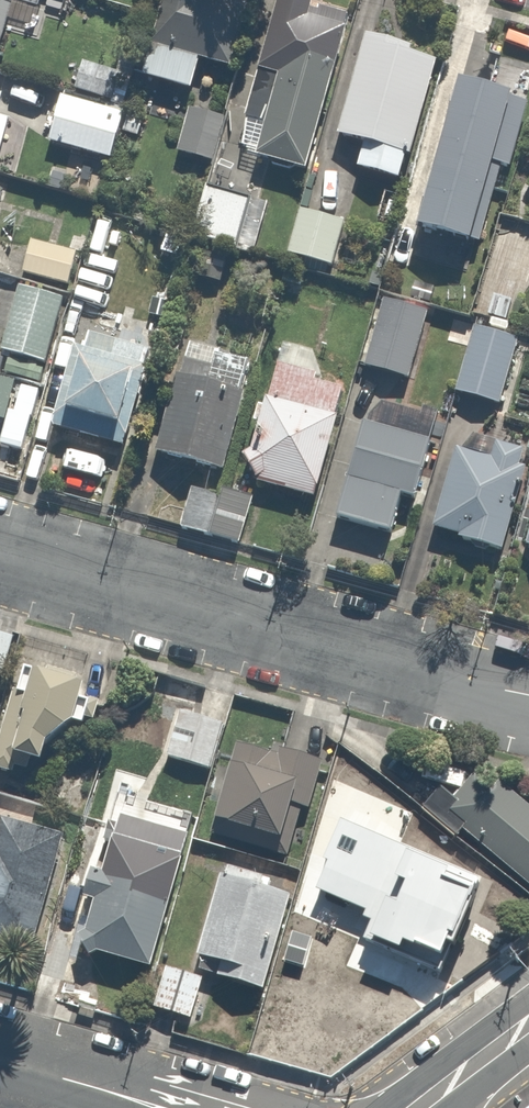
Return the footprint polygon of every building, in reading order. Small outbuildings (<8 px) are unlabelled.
[(2,73),(19,5),(0,1),(0,73),(2,73)] [(350,20),(279,1),(254,129),(267,131),(260,166),(313,177),(350,20)] [(201,72),(233,76),(238,32),(154,22),(147,86),(198,92),(201,72)] [(439,61),(372,41),(341,142),(365,149),(357,176),(400,189),(439,61)] [(524,104),(458,86),(414,241),(480,259),(524,104)] [(119,110),(68,97),(54,151),(105,164),(119,110)] [(5,172),(22,106),(0,101),(0,171),(5,172)] [(232,123),(192,108),(174,156),(215,171),(232,123)] [(197,245),(240,254),(243,242),(264,246),(273,204),(209,190),(197,245)] [(345,221),(305,211),(292,260),(333,271),(345,221)] [(82,252),(36,237),(23,279),(69,294),(82,252)] [(117,277),(85,267),(67,323),(99,333),(117,277)] [(62,298),(22,287),(2,364),(41,375),(62,298)] [(427,316),(375,303),(358,371),(410,384),(427,316)] [(522,344),(476,332),(458,401),(504,413),(522,344)] [(46,435),(129,460),(156,370),(142,366),(147,350),(91,333),(84,355),(71,351),(46,435)] [(240,445),(258,368),(222,359),(219,372),(187,364),(162,465),(224,480),(233,443),(240,445)] [(321,507),(351,389),(277,370),(247,488),(321,507)] [(0,378),(0,421),(1,421),(0,426),(0,450),(26,457),(44,390),(0,378)] [(428,433),(361,420),(341,528),(408,541),(428,433)] [(459,450),(435,536),(510,556),(528,488),(528,452),(494,442),(489,458),(459,450)] [(221,501),(188,492),(176,533),(242,551),(257,498),(224,489),(221,501)] [(17,640),(0,635),(0,702),(17,640)] [(23,675),(0,767),(0,770),(51,783),(60,749),(77,753),(93,692),(23,675)] [(229,727),(177,713),(163,763),(188,770),(184,784),(211,792),(229,727)] [(237,749),(210,829),(297,858),(327,769),(283,754),(280,763),(237,749)] [(426,809),(528,896),(528,811),(502,789),(494,798),(474,780),(461,796),(447,784),(426,809)] [(160,960),(200,818),(147,803),(137,839),(125,835),(113,878),(90,871),(75,923),(91,928),(81,963),(154,983),(160,960)] [(68,844),(0,826),(0,827),(0,952),(36,962),(68,844)] [(379,855),(320,840),(271,1030),(342,1048),(358,987),(377,992),(388,951),(436,963),(459,873),(405,859),(397,891),(372,885),(379,855)] [(274,883),(231,870),(202,964),(223,970),(216,991),(268,1007),(300,904),(270,895),(274,883)] [(212,975),(160,960),(154,983),(145,1014),(197,1028),(212,975)]
